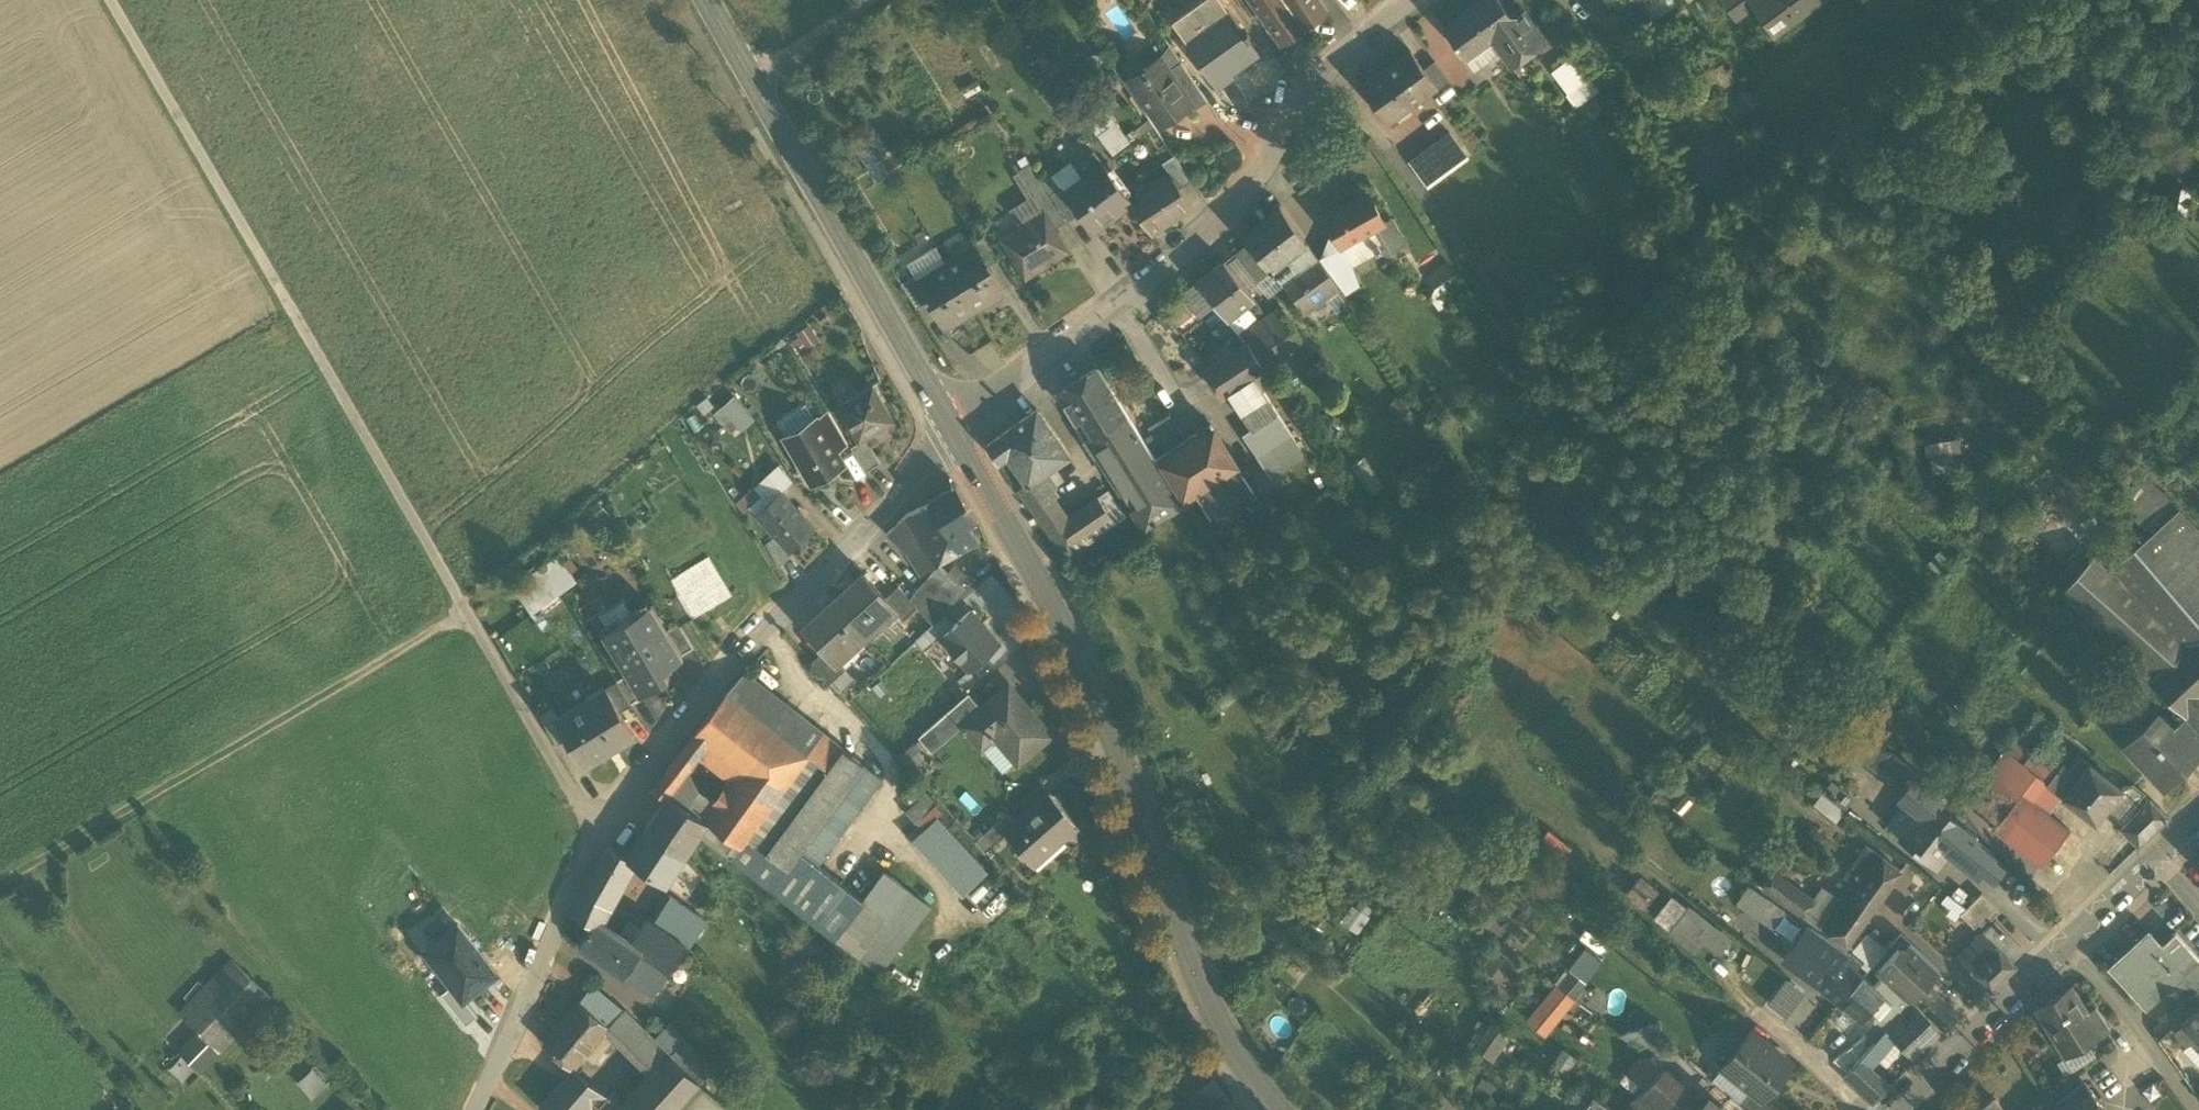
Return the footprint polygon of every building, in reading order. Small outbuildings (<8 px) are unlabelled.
[(1252,0),(1237,0),(1250,18),(1260,11),(1252,0)] [(1285,0),(1252,0),(1260,11),(1280,39),(1302,24),(1285,0)] [(1302,24),(1324,9),(1318,0),(1285,0),(1302,24)] [(1469,9),(1491,39),(1515,22),(1514,20),(1499,0),(1481,0),(1469,9)] [(1611,1),(1621,13),(1637,2),(1636,0),(1612,0),(1611,1)] [(1730,13),(1747,0),(1773,35),(1820,0),(1720,0),(1730,13)] [(1469,9),(1443,27),(1465,58),(1484,44),(1491,39),(1469,9)] [(1214,32),(1189,50),(1215,87),(1232,74),(1229,70),(1257,51),(1229,11),(1209,25),(1214,32)] [(1515,22),(1491,39),(1511,66),(1545,42),(1524,13),(1514,20),(1515,22)] [(1484,44),(1465,58),(1473,69),(1492,55),(1484,44)] [(1411,51),(1382,72),(1408,106),(1435,87),(1436,86),(1423,68),(1411,51)] [(1552,72),(1580,106),(1602,89),(1574,54),(1552,72)] [(1168,72),(1159,59),(1144,70),(1146,74),(1144,75),(1145,78),(1133,86),(1160,126),(1189,106),(1191,105),(1168,72)] [(1451,81),(1435,59),(1423,68),(1436,86),(1435,87),(1438,90),(1451,81)] [(1207,102),(1181,63),(1168,72),(1191,105),(1189,106),(1193,111),(1207,102)] [(1712,98),(1734,81),(1723,65),(1700,81),(1712,98)] [(1408,106),(1382,72),(1362,86),(1387,121),(1408,106)] [(982,108),(990,104),(976,80),(962,89),(968,99),(974,96),(982,108)] [(1116,123),(1099,134),(1112,154),(1130,142),(1116,123)] [(1434,147),(1411,163),(1429,188),(1452,171),(1434,147)] [(894,178),(913,165),(903,151),(885,163),(894,178)] [(1174,156),(1161,165),(1168,175),(1170,174),(1180,189),(1192,181),(1174,156)] [(1060,186),(1065,192),(1063,193),(1079,214),(1091,230),(1112,214),(1115,216),(1131,204),(1102,165),(1080,181),(1070,168),(1053,180),(1059,187),(1060,186)] [(1168,175),(1138,195),(1143,203),(1134,208),(1151,234),(1191,207),(1180,189),(1170,174),(1168,175)] [(1050,193),(1041,180),(1027,189),(1043,216),(1045,215),(1054,230),(1067,221),(1050,193)] [(1079,214),(1063,193),(1065,192),(1060,186),(1059,187),(1050,193),(1067,221),(1068,223),(1079,214)] [(1368,197),(1326,221),(1333,234),(1342,248),(1374,230),(1384,224),(1368,197)] [(1281,211),(1245,237),(1251,245),(1270,271),(1277,281),(1292,270),(1290,268),(1294,265),(1300,273),(1296,276),(1297,278),(1284,287),(1306,316),(1340,291),(1281,211)] [(1043,216),(1001,241),(1025,280),(1068,254),(1054,230),(1045,215),(1043,216)] [(1384,224),(1374,230),(1385,249),(1389,256),(1406,246),(1391,220),(1384,224)] [(1374,230),(1342,248),(1352,268),(1385,249),(1374,230)] [(1342,248),(1333,234),(1323,259),(1348,292),(1358,286),(1355,274),(1352,268),(1342,248)] [(1270,271),(1251,245),(1236,256),(1255,282),(1270,271)] [(974,252),(948,268),(974,312),(1002,295),(987,269),(976,251),(974,252)] [(1254,301),(1224,262),(1198,282),(1228,321),(1246,307),(1254,301)] [(920,284),(919,285),(930,304),(945,330),(974,312),(948,268),(920,284)] [(1458,273),(1435,290),(1448,306),(1470,289),(1458,273)] [(917,278),(903,287),(918,311),(930,304),(919,285),(920,284),(917,278)] [(1246,307),(1228,321),(1237,332),(1255,318),(1246,307)] [(1278,311),(1243,337),(1249,345),(1264,368),(1301,345),(1278,311)] [(1249,345),(1213,369),(1239,407),(1263,391),(1274,384),(1264,368),(1249,345)] [(1097,368),(1060,395),(1089,440),(1128,415),(1097,368)] [(871,388),(839,406),(861,443),(864,448),(867,447),(880,439),(874,429),(890,419),(871,388)] [(1305,456),(1263,391),(1239,407),(1254,430),(1244,437),(1270,479),(1305,456)] [(737,398),(722,412),(733,424),(748,410),(737,398)] [(733,424),(719,435),(729,446),(757,420),(748,410),(733,424)] [(848,445),(827,411),(814,420),(816,424),(818,422),(836,452),(848,445)] [(1036,412),(986,447),(998,466),(1008,460),(1027,487),(1028,488),(1046,475),(1069,459),(1036,412)] [(1174,412),(1148,426),(1162,450),(1187,435),(1174,412)] [(1157,460),(1128,415),(1089,440),(1147,530),(1185,504),(1157,460)] [(816,424),(788,441),(812,482),(829,472),(827,469),(841,460),(836,452),(818,422),(816,424)] [(1239,468),(1211,424),(1157,460),(1185,504),(1196,496),(1239,468)] [(1935,473),(1950,470),(1947,455),(1952,454),(1949,441),(1925,445),(1927,457),(1931,458),(1935,473)] [(867,447),(864,448),(861,443),(850,449),(865,474),(879,466),(867,447)] [(1239,468),(1196,496),(1211,519),(1253,490),(1239,468)] [(2125,493),(2118,500),(2152,532),(2178,509),(2144,474),(2125,493)] [(1046,475),(1028,488),(1027,487),(1019,493),(1031,510),(1048,497),(1055,492),(1056,488),(1046,475)] [(956,486),(928,503),(929,504),(950,538),(970,526),(977,522),(956,486)] [(756,487),(737,502),(745,511),(750,507),(764,496),(756,487)] [(814,528),(782,492),(770,502),(756,514),(775,535),(788,551),(789,551),(814,528)] [(764,496),(750,507),(756,514),(770,502),(765,495),(764,496)] [(1066,522),(1048,497),(1031,510),(1049,534),(1066,522)] [(1066,522),(1049,534),(1067,559),(1115,527),(1103,507),(1101,508),(1096,501),(1066,522)] [(929,504),(906,516),(919,539),(936,567),(938,566),(980,542),(970,526),(950,538),(929,504)] [(2178,509),(2152,532),(2116,565),(2100,550),(2077,575),(2172,662),(2198,637),(2198,529),(2178,509)] [(906,516),(886,536),(906,554),(919,539),(906,516)] [(788,551),(775,535),(765,544),(778,569),(792,555),(789,551),(788,551)] [(936,567),(919,539),(906,554),(925,581),(938,566),(936,567)] [(708,556),(670,579),(679,594),(694,618),(731,595),(708,556)] [(559,557),(515,590),(532,613),(576,580),(559,557)] [(948,574),(938,566),(925,581),(921,585),(929,594),(952,605),(956,600),(962,605),(970,594),(960,585),(948,574)] [(968,577),(955,566),(948,574),(960,585),(968,577)] [(884,598),(862,574),(833,601),(867,638),(896,613),(890,607),(891,606),(884,598)] [(2172,662),(2077,575),(2062,593),(2142,665),(2135,670),(2149,684),(2172,662)] [(916,607),(897,586),(884,598),(891,606),(890,607),(896,613),(903,621),(917,608),(916,607)] [(694,618),(679,594),(665,602),(678,624),(680,626),(694,618)] [(952,605),(929,594),(916,607),(917,608),(934,626),(938,622),(952,605)] [(867,638),(833,601),(804,628),(824,649),(834,660),(835,659),(839,664),(867,638)] [(650,606),(633,617),(633,616),(603,634),(627,674),(639,694),(641,693),(669,676),(664,668),(683,657),(682,656),(667,631),(651,605),(650,605),(650,606)] [(953,627),(939,639),(968,673),(1000,644),(971,611),(953,627)] [(2054,639),(2069,631),(2059,613),(2044,621),(2054,639)] [(953,627),(944,617),(916,642),(924,652),(939,639),(953,627)] [(694,649),(680,626),(678,624),(667,631),(682,656),(694,649)] [(2172,662),(2149,684),(2185,716),(2198,703),(2198,637),(2172,662)] [(834,660),(824,649),(811,661),(830,682),(844,669),(839,664),(835,659),(834,660)] [(627,674),(617,680),(631,704),(643,697),(641,693),(639,694),(627,674)] [(824,736),(744,675),(726,693),(809,756),(824,736)] [(631,704),(617,680),(605,688),(619,711),(631,704)] [(983,709),(963,726),(982,748),(996,735),(1020,763),(1053,733),(1010,685),(983,709)] [(558,717),(557,717),(569,737),(586,764),(633,734),(619,711),(605,688),(603,688),(607,695),(591,704),(588,698),(558,717)] [(726,693),(694,735),(708,746),(744,771),(739,779),(773,805),(809,756),(726,693)] [(969,694),(931,727),(942,740),(961,723),(963,726),(983,709),(969,694)] [(2185,716),(2198,730),(2198,703),(2185,716)] [(1156,706),(1146,709),(1150,720),(1159,718),(1156,706)] [(553,707),(540,716),(557,744),(569,737),(557,717),(558,717),(553,707)] [(2040,716),(2009,752),(2047,785),(2059,770),(2051,762),(2048,765),(2035,753),(2056,730),(2040,716)] [(2185,718),(2169,733),(2191,756),(2198,748),(2198,733),(2185,718)] [(2169,733),(2159,722),(2130,749),(2166,787),(2184,770),(2180,766),(2191,756),(2169,733)] [(1858,728),(1843,747),(1882,777),(1897,758),(1883,747),(1858,728)] [(694,735),(665,773),(679,784),(708,746),(694,735)] [(773,805),(747,840),(788,869),(800,851),(862,764),(824,736),(809,756),(773,805)] [(1897,758),(1882,777),(1896,788),(1911,769),(1897,758)] [(2078,758),(2067,772),(2079,780),(2090,766),(2078,758)] [(862,764),(800,851),(818,864),(879,777),(862,764)] [(2120,790),(2090,766),(2079,780),(2063,800),(2095,826),(2112,805),(2122,792),(2120,790)] [(2047,785),(2046,787),(2063,800),(2079,780),(2067,772),(2061,768),(2059,770),(2047,785)] [(665,773),(653,790),(666,799),(669,795),(670,796),(679,784),(665,773)] [(1840,820),(1858,794),(1835,777),(1816,802),(1840,820)] [(739,779),(709,822),(740,848),(747,840),(773,805),(739,779)] [(1915,779),(1899,799),(1918,813),(1899,837),(1937,867),(1949,852),(1945,848),(1962,827),(1963,826),(1938,806),(1943,800),(1915,779)] [(2132,788),(2123,788),(2120,790),(2122,792),(2112,805),(2131,821),(2148,801),(2132,788)] [(925,789),(903,808),(921,827),(935,814),(942,808),(925,789)] [(1017,823),(1005,833),(1006,835),(1034,866),(1079,826),(1050,794),(1017,823)] [(2069,833),(2022,794),(2011,808),(2010,807),(2008,809),(2010,810),(1994,830),(2041,869),(2069,833)] [(670,796),(669,795),(666,799),(645,828),(686,855),(699,836),(709,822),(670,796)] [(2131,821),(2121,832),(2139,848),(2170,819),(2148,801),(2131,821)] [(1008,813),(985,833),(995,844),(1006,835),(1005,833),(1017,823),(1008,813)] [(921,827),(911,837),(964,892),(988,870),(935,814),(921,827)] [(740,848),(709,822),(699,836),(731,860),(740,848)] [(1962,827),(1945,848),(1949,852),(1978,874),(1982,869),(1994,878),(2003,866),(1991,857),(1993,855),(1975,841),(1977,838),(1962,827)] [(627,856),(625,858),(631,862),(666,885),(686,855),(645,828),(627,856)] [(985,833),(976,841),(986,852),(995,844),(985,833)] [(788,869),(747,840),(740,848),(731,860),(835,939),(865,902),(865,901),(819,865),(818,864),(800,851),(788,869)] [(608,845),(582,891),(605,905),(608,904),(631,862),(625,858),(627,856),(608,845)] [(1805,912),(1822,924),(1821,925),(1846,944),(1901,872),(1869,846),(1847,875),(1853,880),(1840,898),(1823,884),(1813,898),(1773,871),(1763,887),(1803,915),(1805,912)] [(865,902),(835,939),(859,957),(910,890),(886,872),(865,901),(865,902)] [(1660,894),(1643,879),(1628,897),(1645,912),(1660,894)] [(444,907),(458,925),(480,952),(481,952),(514,925),(499,906),(494,909),(473,884),(444,907)] [(1795,919),(1748,886),(1737,903),(1784,935),(1795,919)] [(910,890),(859,957),(881,973),(930,906),(910,890)] [(605,905),(582,891),(573,914),(593,924),(597,919),(606,906),(605,905)] [(1982,893),(1960,915),(1973,929),(1978,923),(1981,926),(1988,919),(1990,922),(2001,911),(1982,893)] [(705,919),(670,895),(652,921),(687,945),(705,919)] [(1673,899),(1656,919),(1673,933),(1689,912),(1673,899)] [(652,921),(647,917),(630,942),(643,951),(643,952),(671,970),(688,945),(687,945),(652,921)] [(597,919),(593,924),(579,946),(625,977),(643,952),(643,951),(630,942),(597,919)] [(1993,925),(1958,957),(1989,989),(2013,966),(2008,960),(2019,949),(1996,925),(1994,924),(1993,925)] [(426,950),(453,984),(464,998),(497,972),(481,952),(480,952),(458,925),(426,950)] [(1861,962),(1811,925),(1787,957),(1820,982),(1818,985),(1839,1003),(1862,977),(1854,970),(1861,962)] [(2176,933),(2162,945),(2187,973),(2198,962),(2198,958),(2176,933)] [(2162,945),(2152,934),(2111,971),(2121,983),(2146,1010),(2171,987),(2187,973),(2162,945)] [(817,950),(803,936),(786,952),(799,967),(817,950)] [(1939,969),(1911,943),(1902,952),(1930,979),(1939,969)] [(1885,972),(1872,986),(1891,1002),(1901,1011),(1910,1000),(1930,979),(1902,952),(1898,949),(1880,968),(1885,972)] [(671,970),(643,952),(625,977),(654,996),(671,970)] [(230,960),(179,1014),(219,1051),(270,997),(230,960)] [(2171,987),(2184,1000),(2198,989),(2198,962),(2187,973),(2171,987)] [(1571,971),(1557,987),(1572,999),(1585,982),(1571,971)] [(1891,1002),(1872,986),(1862,977),(1839,1003),(1859,1020),(1872,1007),(1879,1014),(1883,1010),(1891,1002)] [(441,993),(466,1024),(478,1015),(464,998),(453,984),(441,993)] [(2088,1012),(2071,986),(2036,1008),(2065,1056),(2108,1029),(2095,1008),(2088,1012)] [(622,1012),(592,987),(580,1002),(609,1026),(622,1012)] [(1557,987),(1529,1023),(1543,1035),(1572,999),(1557,987)] [(1910,1000),(1901,1011),(1891,1002),(1883,1010),(1894,1019),(1886,1029),(1885,1029),(1894,1039),(1902,1046),(1916,1061),(1944,1034),(1910,1000)] [(580,1002),(579,1001),(543,1044),(572,1068),(574,1070),(575,1068),(610,1027),(609,1026),(580,1002)] [(2175,1029),(2189,1044),(2192,1041),(2198,1048),(2198,1006),(2175,1029)] [(671,1055),(625,1009),(622,1012),(609,1026),(610,1027),(656,1070),(671,1055)] [(1504,1067),(1526,1043),(1499,1019),(1478,1043),(1504,1067)] [(1876,1020),(1837,1064),(1846,1074),(1867,1050),(1885,1029),(1886,1029),(1876,1020)] [(1635,1044),(1667,1038),(1664,1021),(1632,1027),(1635,1044)] [(1885,1029),(1867,1050),(1876,1059),(1879,1057),(1894,1039),(1885,1029)] [(1790,1065),(1751,1033),(1723,1068),(1749,1090),(1762,1100),(1790,1065)] [(1894,1039),(1879,1057),(1886,1063),(1902,1046),(1894,1039)] [(1867,1050),(1860,1058),(1870,1067),(1876,1059),(1867,1050)] [(671,1055),(656,1070),(621,1108),(619,1109),(675,1109),(700,1084),(671,1055)] [(1650,1058),(1633,1077),(1645,1088),(1662,1070),(1650,1058)] [(1846,1074),(1843,1077),(1873,1103),(1890,1086),(1870,1067),(1860,1058),(1846,1074)] [(299,1079),(312,1096),(329,1083),(317,1066),(299,1079)] [(539,1108),(542,1109),(588,1109),(592,1106),(597,1109),(619,1109),(621,1108),(575,1068),(574,1070),(572,1068),(539,1108)] [(1628,1106),(1632,1109),(1699,1109),(1702,1107),(1664,1068),(1662,1070),(1645,1088),(1628,1106)] [(1212,1109),(1214,1109),(1232,1094),(1216,1076),(1197,1093),(1212,1109)] [(2057,1101),(2061,1106),(2064,1109),(2106,1109),(2084,1081),(2057,1101)] [(675,1109),(713,1109),(720,1103),(700,1084),(675,1109)] [(1749,1090),(1739,1102),(1748,1109),(1774,1109),(1762,1100),(1749,1090)] [(1593,1094),(1583,1108),(1587,1109),(1614,1109),(1593,1094)] [(1730,1094),(1718,1107),(1721,1109),(1748,1109),(1739,1102),(1730,1094)] [(1974,1109),(2005,1109),(1995,1097),(1993,1099),(1991,1097),(1974,1109)] [(1699,1109),(1721,1109),(1718,1107),(1709,1099),(1702,1107),(1699,1109)]
